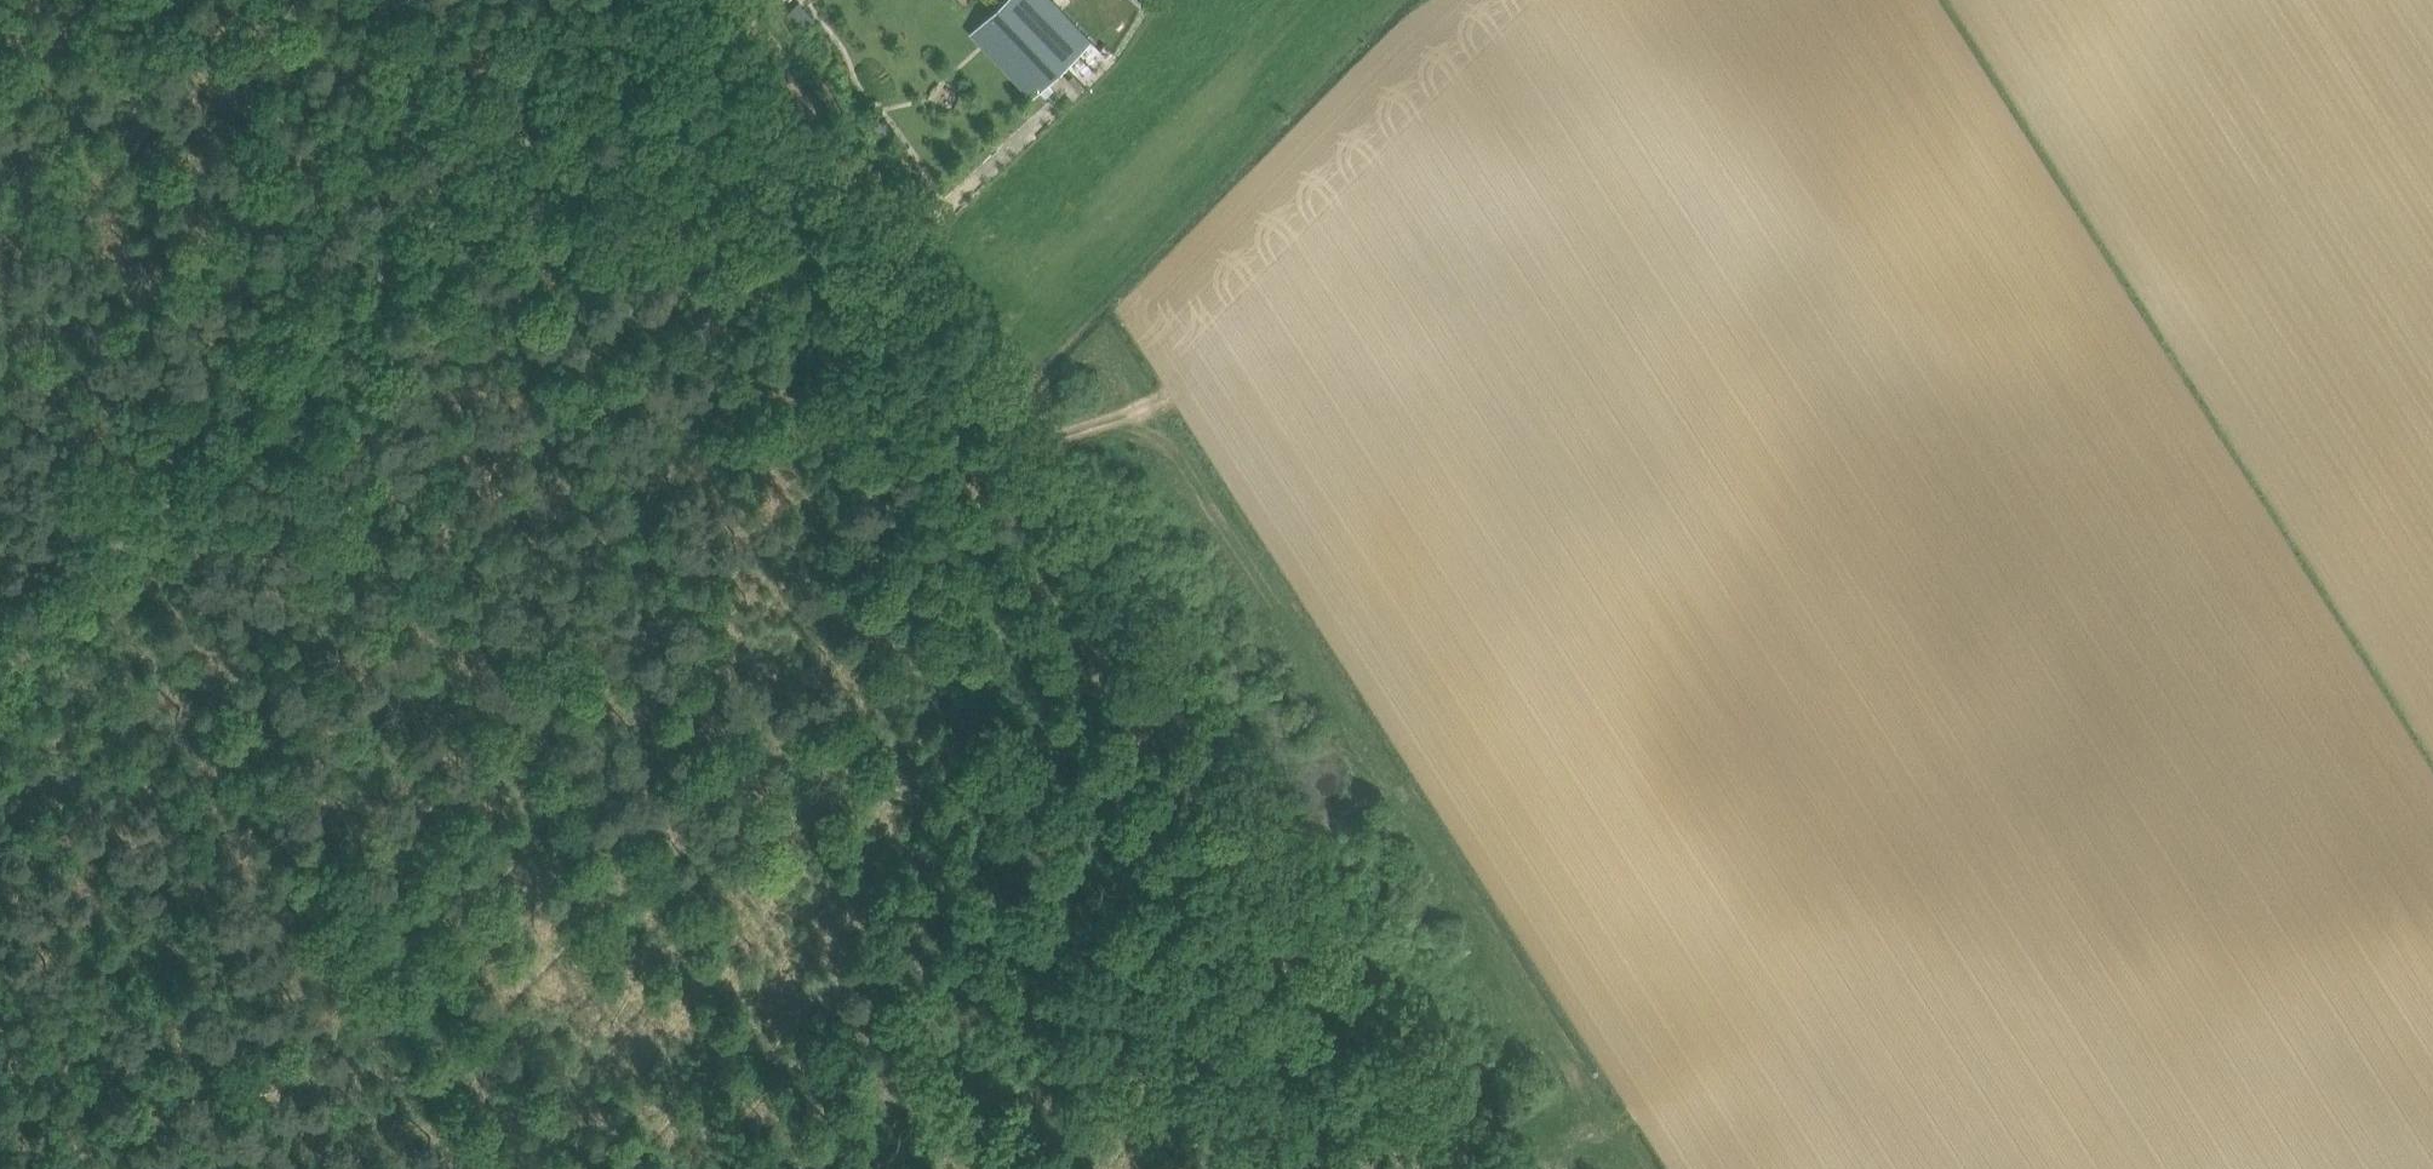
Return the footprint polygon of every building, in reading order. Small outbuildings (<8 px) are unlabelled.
[(1091,39),(1053,0),(1003,0),(977,24),(1039,89),(1091,39)] [(796,5),(793,7),(805,19),(811,13),(799,1),(796,5)]
